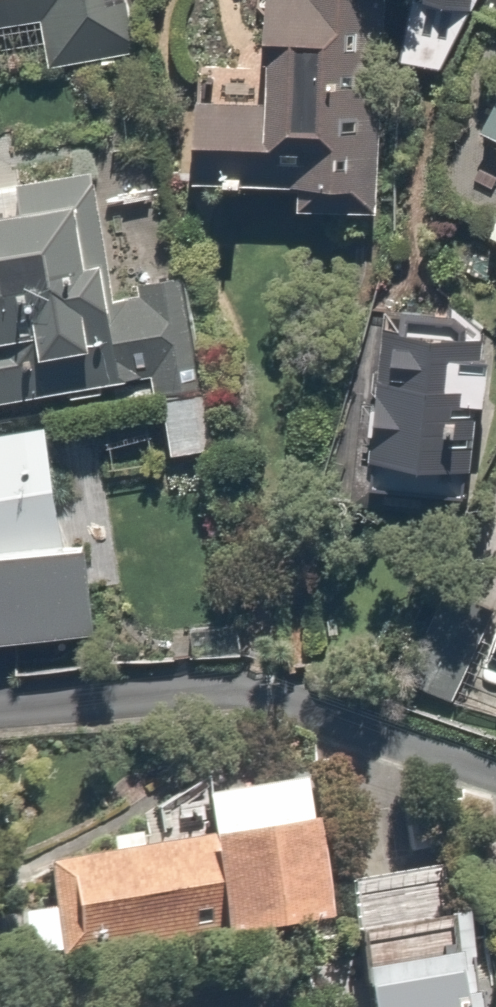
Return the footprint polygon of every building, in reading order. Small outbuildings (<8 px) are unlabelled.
[(131,0),(0,0),(0,30),(42,24),(48,63),(138,50),(131,0)] [(257,65),(192,59),(182,172),(291,183),(289,203),(360,209),(380,0),(263,0),(257,65)] [(495,26),(495,0),(441,0),(495,26)] [(474,141),(495,152),(495,97),(474,141)] [(143,372),(159,449),(212,438),(179,274),(142,282),(117,154),(0,178),(0,401),(143,372)] [(372,312),(359,460),(485,470),(495,338),(495,322),(372,312)] [(0,437),(0,639),(89,629),(66,429),(0,437)] [(426,592),(413,693),(495,704),(495,601),(426,592)] [(162,842),(48,864),(66,958),(213,930),(219,960),(349,935),(417,922),(405,856),(320,873),(300,770),(153,798),(162,842)] [(473,911),(417,922),(349,935),(362,1006),(491,1006),(473,911)]
